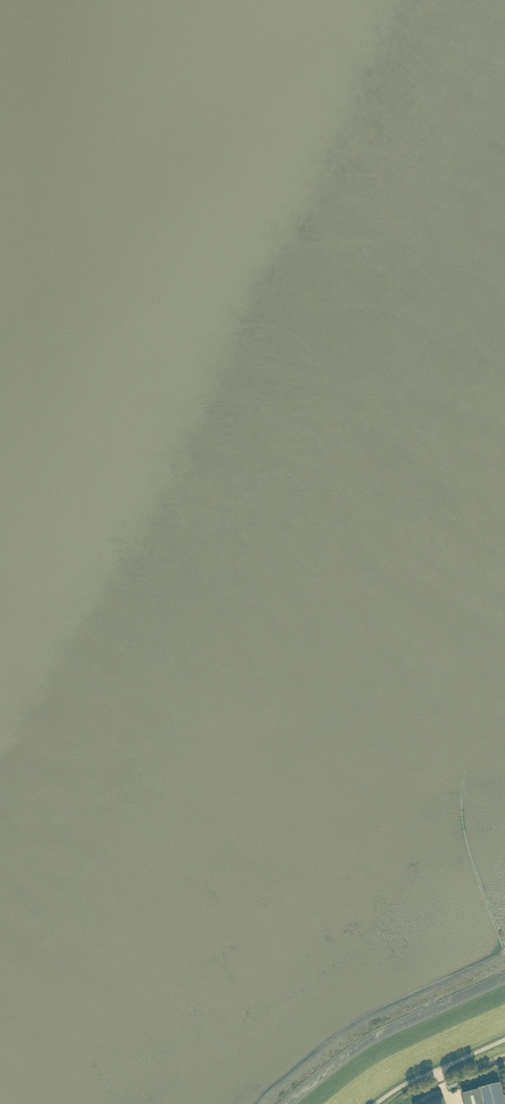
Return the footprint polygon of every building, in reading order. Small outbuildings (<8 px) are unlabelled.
[(448,1089),(457,1086),(455,1080),(446,1083),(448,1089)] [(501,1090),(500,1083),(478,1089),(478,1090),(462,1094),(465,1103),(504,1103),(501,1090)] [(442,1096),(425,1102),(424,1099),(421,1100),(422,1103),(419,1103),(445,1103),(442,1096)]
